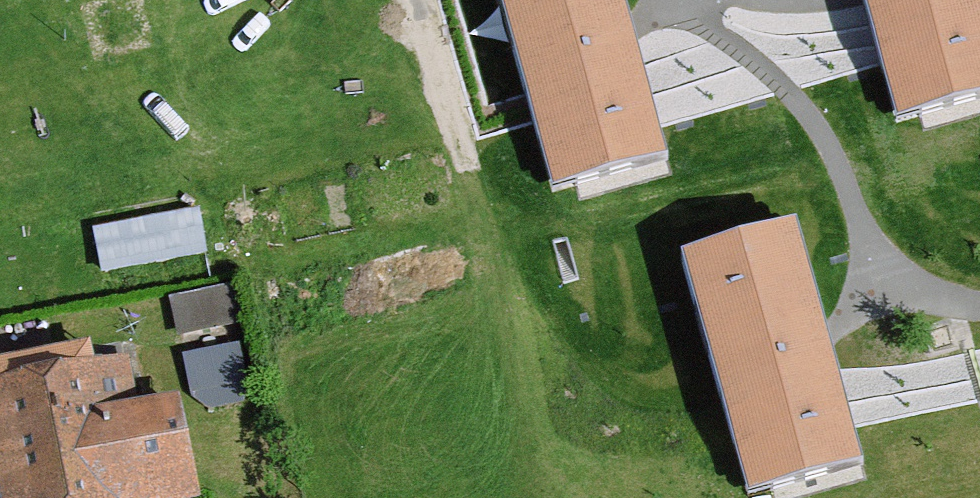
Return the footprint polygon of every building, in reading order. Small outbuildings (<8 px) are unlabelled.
[(639,166),(587,0),(465,0),(529,201),(639,166)] [(979,96),(979,55),(962,0),(841,0),(881,127),(979,96)] [(95,227),(103,275),(209,257),(201,210),(95,227)] [(843,467),(769,237),(659,272),(731,497),(746,497),(843,467)] [(234,283),(170,297),(178,335),(242,321),(234,283)] [(191,402),(249,400),(247,348),(189,350),(191,402)] [(861,413),(979,400),(979,382),(976,349),(855,362),(861,413)] [(0,389),(0,497),(179,497),(157,407),(128,414),(115,362),(0,389)]
